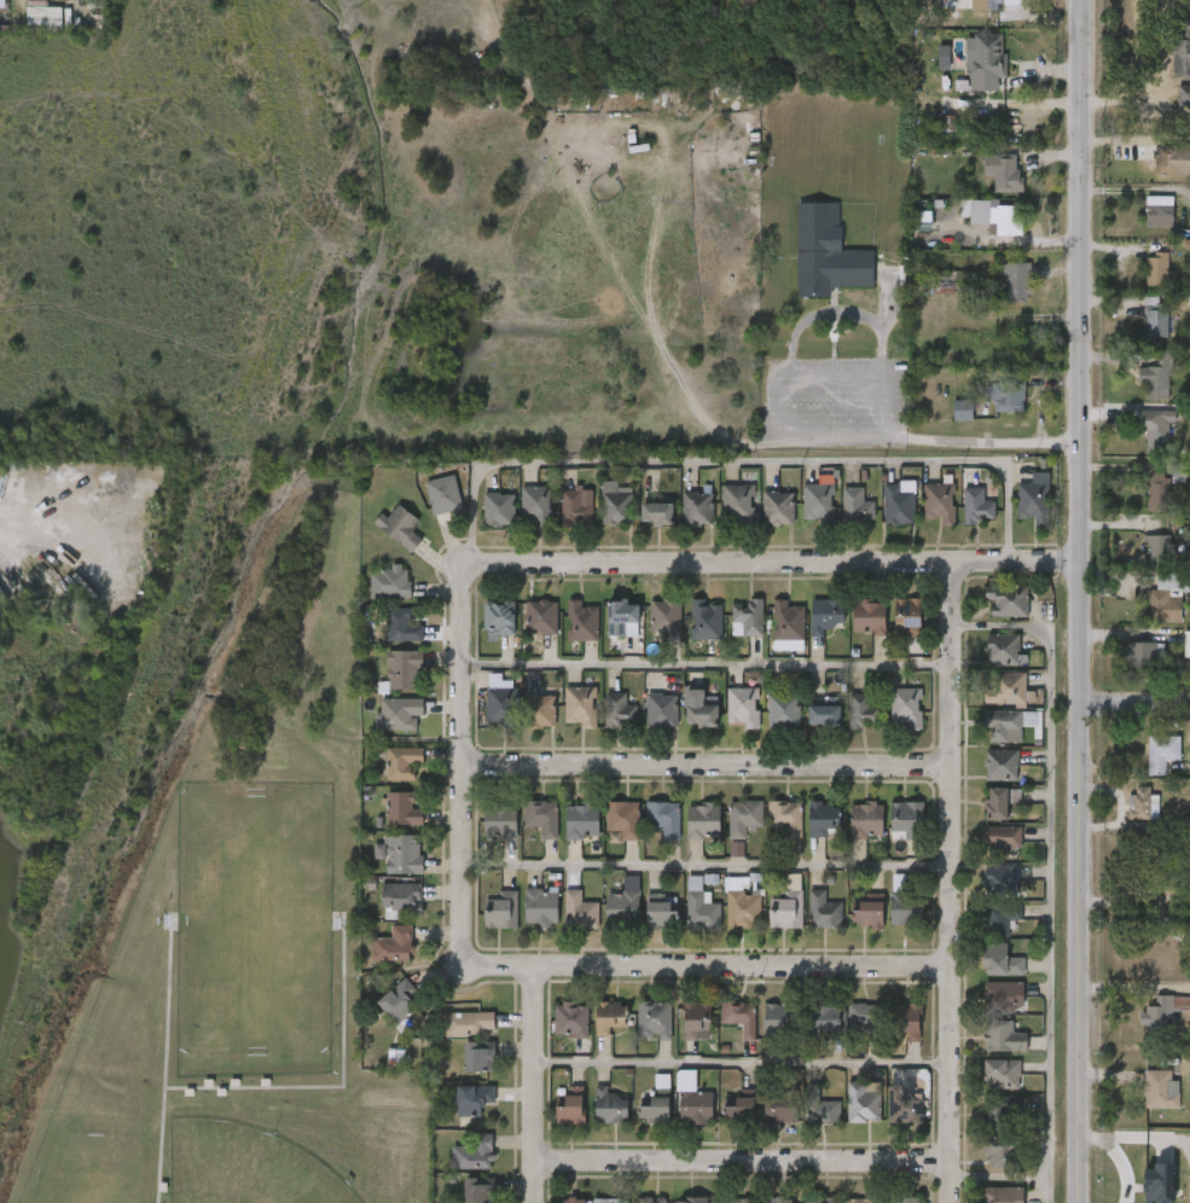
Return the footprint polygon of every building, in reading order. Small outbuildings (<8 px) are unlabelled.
[(972,10),(1000,10),(1000,5),(1019,5),(1019,0),(972,0),(972,10)] [(27,33),(27,7),(62,7),(62,33),(27,33)] [(1172,18),(1189,18),(1189,72),(1172,72),(1172,18)] [(997,75),(997,89),(969,89),(969,47),(975,47),(975,34),(1005,34),(1005,75),(997,75)] [(1179,86),(1178,106),(1189,107),(1189,86),(1179,86)] [(958,131),(957,115),(939,116),(939,131),(958,131)] [(1155,144),(1189,144),(1189,173),(1155,173),(1155,144)] [(995,192),(995,172),(983,172),(983,155),(1015,155),(1015,168),(1018,168),(1018,175),(1023,175),(1023,192),(995,192)] [(873,286),(831,287),(831,297),(797,297),(797,202),(834,202),(834,250),(872,250),(873,286)] [(1017,205),(1017,237),(987,237),(987,225),(971,225),(971,202),(989,202),(989,205),(1017,205)] [(1172,225),(1145,225),(1145,203),(1172,203),(1172,225)] [(932,212),(912,212),(911,231),(931,231),(932,212)] [(1145,285),(1145,250),(1167,250),(1167,285),(1145,285)] [(1004,263),(1028,263),(1028,302),(1004,302),(1004,263)] [(963,294),(930,294),(930,273),(963,273),(963,294)] [(1142,297),(1168,297),(1168,337),(1142,337),(1142,297)] [(1138,383),(1138,366),(1155,366),(1156,349),(1169,349),(1168,397),(1147,397),(1147,384),(1138,383)] [(1024,412),(993,412),(993,377),(1024,377),(1024,412)] [(954,420),(954,402),(973,402),(973,420),(954,420)] [(1140,409),(1171,409),(1171,452),(1145,452),(1145,432),(1140,432),(1140,409)] [(1016,484),(1029,484),(1029,472),(1047,472),(1047,521),(1016,521),(1016,484)] [(1168,472),(1168,507),(1147,507),(1147,472),(1168,472)] [(424,481),(452,475),(459,508),(431,513),(424,481)] [(882,524),(882,482),(913,482),(913,524),(882,524)] [(600,524),(600,483),(631,483),(631,524),(600,524)] [(671,483),(671,523),(640,523),(642,483),(671,483)] [(802,519),(802,483),(832,483),(832,519),(802,519)] [(721,484),(751,484),(751,522),(721,522),(721,484)] [(922,484),(953,484),(953,522),(922,522),(922,484)] [(550,487),(550,523),(521,523),(521,487),(550,487)] [(863,487),(863,500),(872,500),(872,522),(842,522),(842,487),(863,487)] [(982,499),(994,499),(994,522),(962,522),(962,487),(982,487),(982,499)] [(591,524),(561,524),(561,492),(591,492),(591,524)] [(680,523),(680,492),(710,492),(710,523),(680,523)] [(761,523),(761,492),(793,492),(793,523),(761,523)] [(483,494),(511,494),(511,524),(483,524),(483,494)] [(378,513),(385,517),(395,504),(417,519),(408,530),(419,539),(411,552),(371,524),(378,513)] [(1169,534),(1169,566),(1143,566),(1143,534),(1169,534)] [(408,597),(368,598),(367,568),(407,566),(408,597)] [(1026,586),(1026,616),(985,616),(985,591),(1002,591),(1002,581),(1014,581),(1014,586),(1026,586)] [(1169,588),(1169,594),(1180,594),(1180,621),(1148,621),(1148,588),(1169,588)] [(842,598),(842,628),(823,628),(823,635),(809,635),(809,598),(842,598)] [(893,637),(893,598),(918,598),(918,637),(893,637)] [(650,633),(650,600),(679,599),(680,633),(650,633)] [(760,635),(730,635),(730,599),(760,599),(760,635)] [(512,635),(483,635),(483,600),(512,600),(512,635)] [(557,633),(524,633),(524,600),(557,600),(557,633)] [(567,640),(567,600),(597,600),(597,640),(567,640)] [(637,622),(623,622),(623,634),(604,634),(604,600),(637,600),(637,622)] [(690,639),(690,600),(720,600),(720,639),(690,639)] [(773,600),(802,600),(802,640),(773,640),(773,600)] [(849,600),(883,600),(883,633),(849,633),(849,600)] [(384,640),(384,609),(422,609),(422,640),(384,640)] [(1017,632),(1017,653),(1024,653),(1024,664),(985,664),(985,632),(1017,632)] [(1125,667),(1125,641),(1161,641),(1161,667),(1125,667)] [(420,650),(420,690),(384,690),(384,650),(420,650)] [(1024,673),(1024,692),(1026,692),(1026,704),(982,704),(982,673),(1024,673)] [(484,720),(484,687),(515,687),(515,720),(484,720)] [(564,722),(564,687),(594,687),(594,730),(584,730),(584,722),(564,722)] [(756,687),(756,727),(726,727),(726,687),(756,687)] [(889,688),(919,688),(919,730),(889,730),(889,688)] [(685,690),(701,690),(701,698),(716,698),(716,727),(685,727),(685,690)] [(604,727),(604,692),(627,692),(627,702),(634,702),(634,727),(604,727)] [(524,725),(524,695),(553,695),(553,725),(524,725)] [(646,727),(646,695),(675,695),(675,727),(646,727)] [(766,695),(797,695),(797,727),(766,727),(766,695)] [(847,727),(847,697),(880,697),(880,727),(847,727)] [(418,699),(418,732),(375,732),(375,699),(418,699)] [(806,725),(806,705),(837,705),(837,725),(806,725)] [(1021,743),(987,743),(987,727),(982,727),(982,710),(1021,710),(1021,743)] [(1148,774),(1148,734),(1179,734),(1179,760),(1171,760),(1171,774),(1148,774)] [(385,780),(385,746),(422,746),(422,763),(411,763),(411,780),(385,780)] [(1017,779),(985,779),(985,749),(1017,749),(1017,779)] [(1130,818),(1130,785),(1149,785),(1149,818),(1130,818)] [(985,789),(1005,789),(1005,819),(985,819),(985,789)] [(422,824),(385,824),(385,791),(413,791),(413,807),(422,807),(422,824)] [(555,801),(555,838),(540,838),(540,826),(523,826),(523,801),(555,801)] [(761,801),(761,829),(747,829),(747,838),(728,838),(728,801),(761,801)] [(800,838),(767,838),(767,801),(800,801),(800,838)] [(605,802),(637,802),(637,841),(605,841),(605,802)] [(678,802),(678,838),(660,838),(660,829),(645,829),(645,802),(678,802)] [(807,836),(807,802),(838,802),(838,836),(807,836)] [(922,802),(922,833),(889,833),(889,802),(922,802)] [(718,838),(686,838),(686,803),(718,803),(718,838)] [(849,838),(849,803),(881,803),(881,838),(849,838)] [(597,839),(564,839),(564,804),(597,804),(597,839)] [(515,839),(482,839),(482,806),(515,806),(515,839)] [(1018,855),(983,855),(983,826),(1018,826),(1018,855)] [(385,873),(385,836),(420,836),(420,873),(385,873)] [(1015,864),(1016,895),(983,895),(982,864),(1015,864)] [(419,916),(381,916),(381,883),(419,883),(419,916)] [(555,888),(555,925),(523,925),(523,888),(555,888)] [(564,889),(581,889),(581,901),(596,901),(596,926),(564,926),(564,889)] [(515,890),(515,928),(483,928),(483,890),(515,890)] [(637,924),(604,924),(604,890),(637,890),(637,924)] [(770,890),(800,890),(800,928),(770,928),(770,890)] [(808,890),(824,890),(824,902),(841,902),(841,926),(808,926),(808,890)] [(719,930),(686,930),(686,891),(710,891),(710,901),(719,901),(719,930)] [(759,928),(726,928),(726,893),(759,893),(759,928)] [(889,924),(889,895),(921,895),(921,924),(889,924)] [(1008,936),(982,936),(982,900),(1018,900),(1018,920),(1008,920),(1008,936)] [(644,926),(644,901),(677,901),(677,926),(644,926)] [(880,901),(880,925),(852,925),(852,901),(880,901)] [(370,937),(389,937),(389,925),(410,925),(410,960),(370,960),(370,937)] [(1022,975),(981,975),(981,942),(1005,942),(1005,957),(1022,957),(1022,975)] [(408,999),(416,1007),(395,1025),(373,1002),(404,976),(417,992),(408,999)] [(1022,1006),(986,1006),(986,984),(1022,984),(1022,1006)] [(1156,995),(1189,995),(1189,1009),(1167,1009),(1167,1027),(1143,1027),(1143,1005),(1156,1005),(1156,995)] [(585,1036),(553,1036),(553,1001),(585,1001),(585,1036)] [(623,1027),(610,1027),(610,1034),(594,1034),(594,1001),(623,1001),(623,1027)] [(637,1039),(637,1001),(669,1001),(669,1039),(637,1039)] [(710,1001),(710,1031),(700,1031),(700,1040),(681,1040),(681,1001),(710,1001)] [(753,1004),(753,1040),(741,1040),(741,1023),(720,1023),(720,1002),(753,1004)] [(806,1036),(805,1004),(838,1002),(840,1035),(806,1036)] [(793,1004),(793,1031),(764,1031),(764,1004),(793,1004)] [(848,1004),(882,1004),(882,1041),(869,1041),(869,1027),(848,1027),(848,1004)] [(919,1004),(918,1040),(890,1040),(890,1004),(919,1004)] [(445,1036),(445,1012),(492,1012),(492,1036),(445,1036)] [(1011,1019),(1011,1031),(1024,1031),(1024,1051),(983,1051),(983,1019),(1011,1019)] [(462,1071),(462,1041),(492,1041),(492,1071),(462,1071)] [(1018,1059),(1018,1088),(982,1088),(982,1059),(1018,1059)] [(1145,1069),(1172,1069),(1172,1079),(1179,1079),(1179,1108),(1145,1108),(1145,1069)] [(656,1089),(669,1089),(669,1075),(655,1075),(656,1089)] [(846,1121),(846,1081),(878,1081),(878,1121),(846,1121)] [(454,1086),(494,1086),(494,1105),(481,1105),(481,1116),(454,1116),(454,1086)] [(626,1122),(593,1122),(593,1086),(606,1086),(606,1093),(626,1093),(626,1122)] [(922,1123),(889,1123),(889,1086),(910,1086),(910,1098),(922,1098),(922,1123)] [(678,1121),(678,1089),(710,1089),(710,1121),(678,1121)] [(581,1094),(581,1123),(555,1123),(555,1094),(581,1094)] [(667,1096),(667,1121),(637,1121),(637,1096),(667,1096)] [(1017,1097),(1017,1128),(983,1128),(983,1097),(1017,1097)] [(722,1098),(753,1098),(753,1121),(722,1121),(722,1098)] [(764,1122),(764,1100),(795,1100),(795,1122),(764,1122)] [(838,1121),(812,1121),(812,1103),(838,1103),(838,1121)] [(490,1134),(490,1170),(451,1170),(451,1147),(471,1147),(471,1134),(490,1134)] [(982,1158),(982,1137),(1009,1137),(1009,1168),(988,1168),(988,1158),(982,1158)] [(1172,1176),(1138,1176),(1138,1153),(1172,1153),(1172,1176)] [(1154,1164),(1154,1169),(1145,1169),(1144,1202),(1174,1202),(1174,1164),(1154,1164)] [(492,1179),(492,1202),(462,1202),(462,1179),(492,1179)] [(1021,1187),(1021,1202),(982,1202),(982,1187),(1021,1187)]
